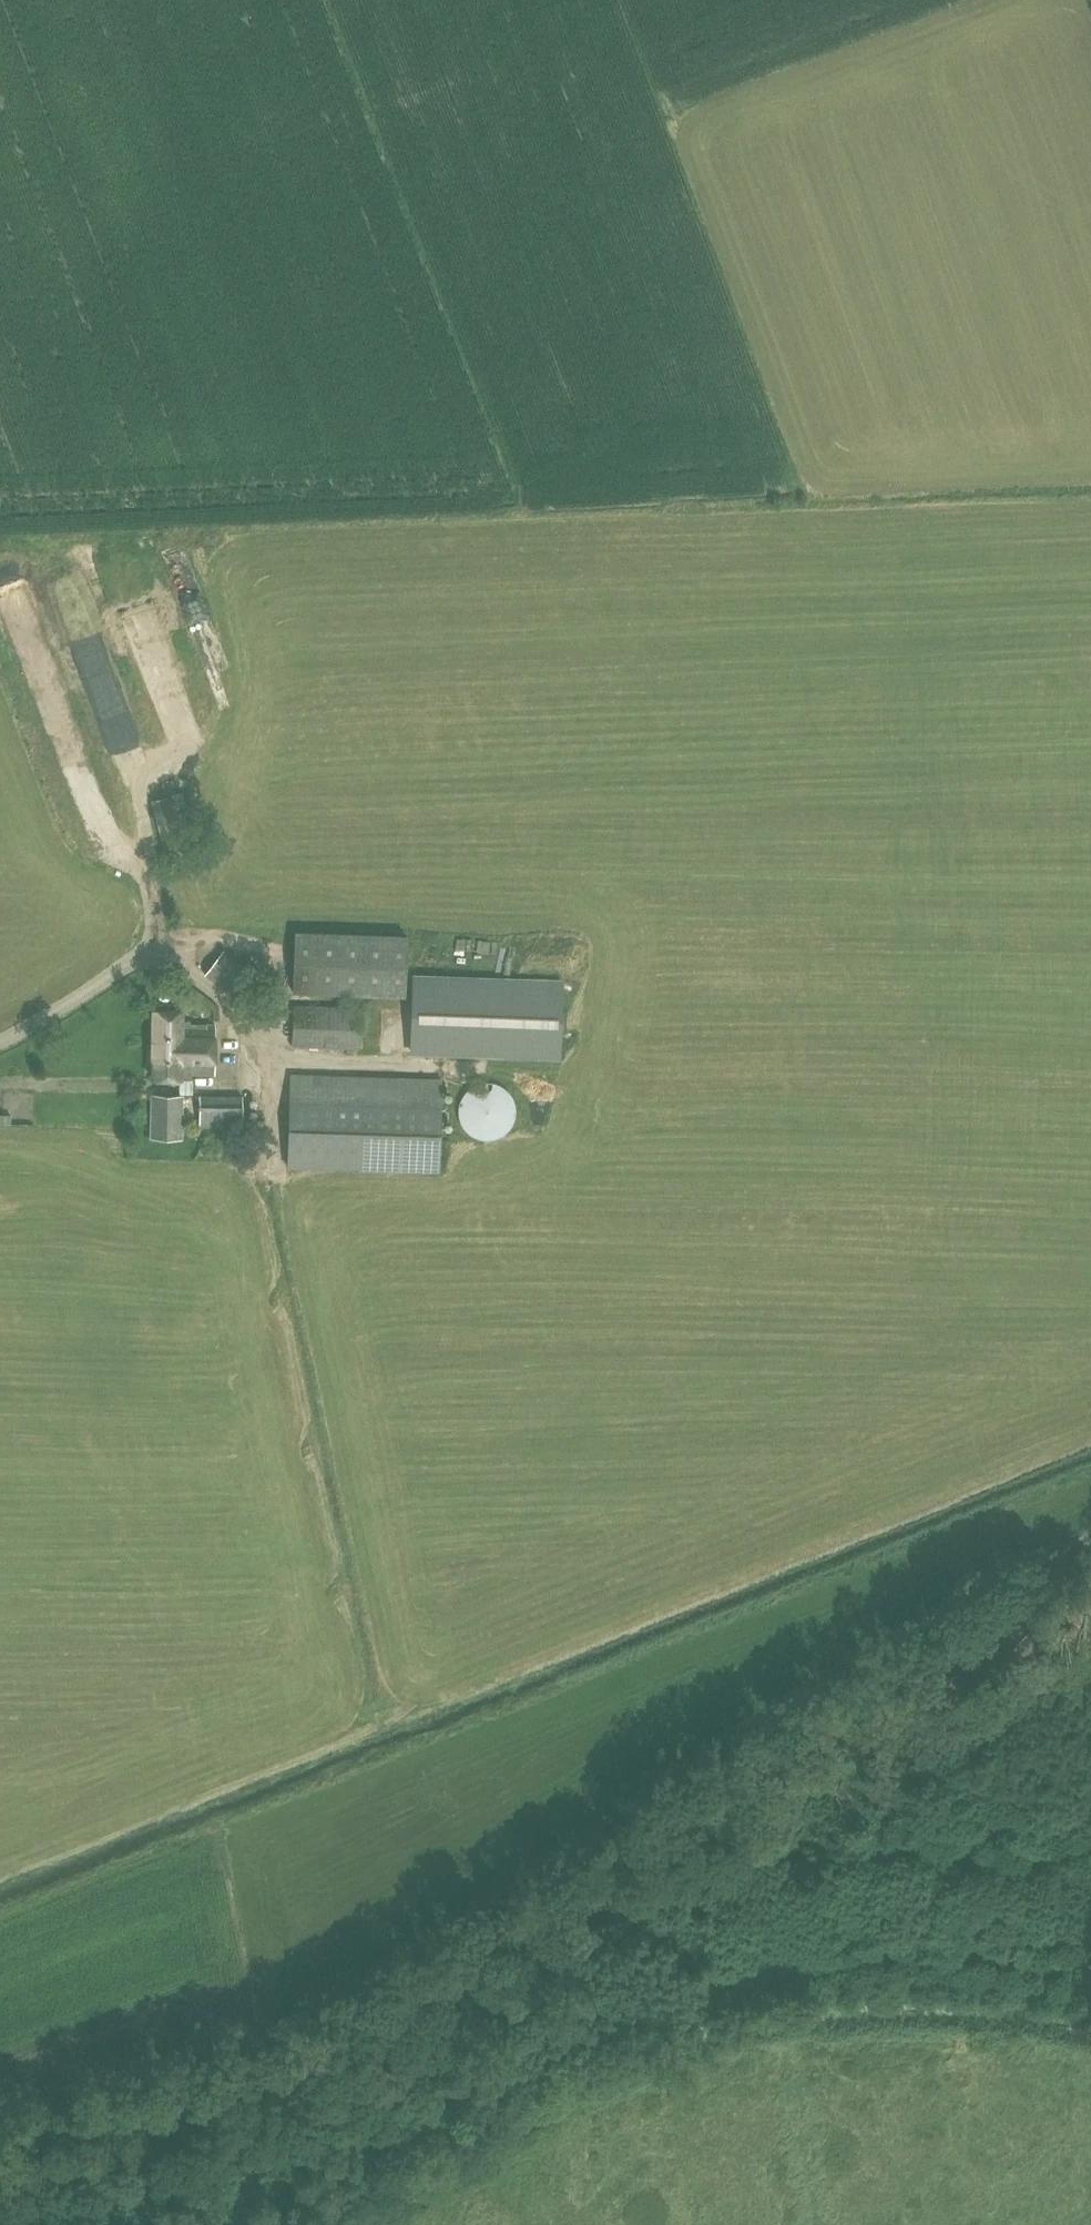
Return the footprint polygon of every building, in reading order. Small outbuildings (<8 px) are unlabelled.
[(162,843),(171,840),(174,850),(188,845),(185,836),(194,834),(183,792),(151,801),(162,843)] [(408,934),(295,930),(293,991),(406,997),(408,934)] [(220,946),(202,972),(259,1015),(274,999),(254,983),(258,977),(220,946)] [(416,979),(414,1053),(561,1057),(564,984),(416,979)] [(362,1007),(294,1004),(292,1046),(360,1049),(362,1007)] [(153,1010),(153,1023),(152,1078),(181,1079),(181,1078),(191,1078),(191,1073),(215,1073),(215,1024),(182,1024),(182,1011),(153,1010)] [(287,1167),(440,1172),(443,1078),(290,1073),(287,1167)] [(512,1127),(513,1125),(514,1123),(515,1121),(515,1119),(516,1117),(516,1114),(517,1112),(517,1110),(517,1108),(516,1105),(516,1103),(515,1101),(514,1099),(513,1097),(512,1095),(511,1093),(509,1091),(506,1088),(504,1087),(500,1085),(498,1084),(494,1083),(489,1082),(487,1082),(483,1082),(480,1083),(476,1084),(474,1085),(472,1087),(469,1089),(467,1091),(464,1094),(463,1096),(462,1098),(461,1100),(460,1102),(460,1105),(460,1107),(459,1109),(459,1111),(459,1114),(460,1116),(460,1118),(462,1122),(464,1126),(467,1130),(468,1131),(470,1133),(472,1134),(474,1136),(476,1137),(478,1137),(482,1139),(487,1139),(489,1139),(493,1139),(498,1138),(500,1137),(502,1136),(504,1135),(507,1132),(509,1130),(510,1129),(512,1127)] [(182,1138),(182,1095),(152,1094),(151,1137),(182,1138)] [(199,1133),(243,1134),(245,1097),(200,1095),(199,1133)]
